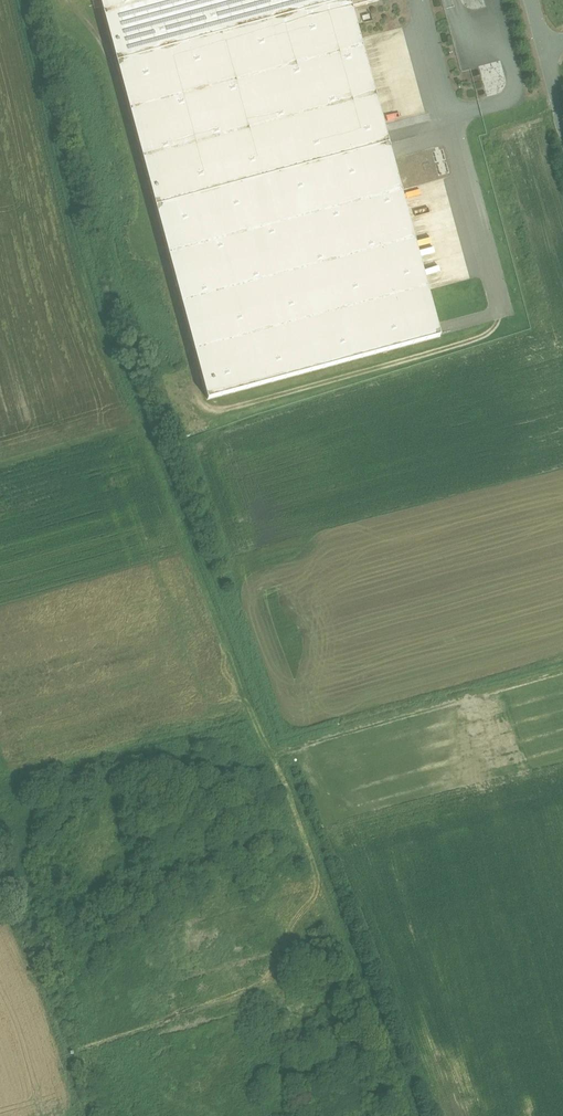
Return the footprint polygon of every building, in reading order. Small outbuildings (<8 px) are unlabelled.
[(352,9),(349,0),(100,0),(208,400),(440,337),(352,9)] [(352,9),(379,2),(379,0),(349,0),(352,9)]
